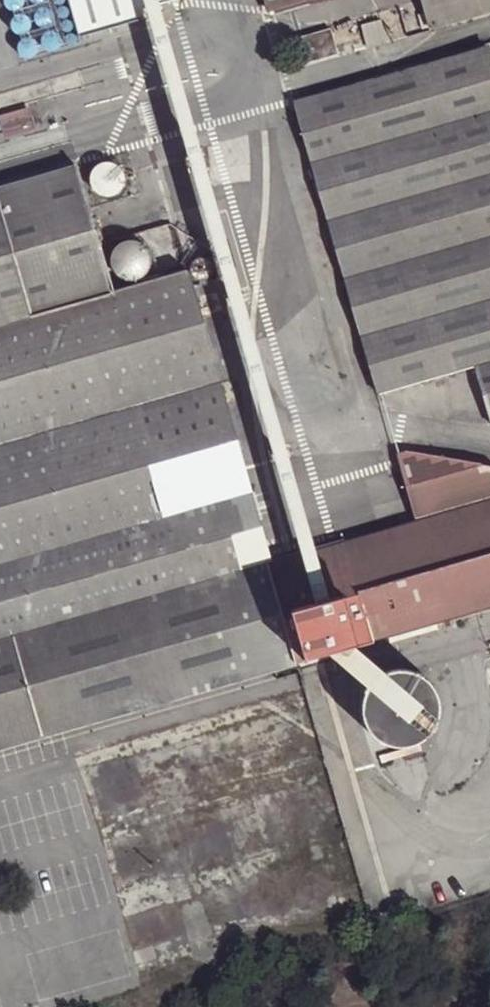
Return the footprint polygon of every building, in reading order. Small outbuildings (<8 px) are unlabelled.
[(138,0),(69,0),(78,32),(142,15),(138,0)] [(160,0),(150,0),(141,3),(144,12),(161,6),(160,0)] [(430,28),(489,10),(489,0),(422,0),(430,28)] [(61,3),(60,3),(56,6),(56,11),(59,15),(64,15),(68,12),(69,7),(66,3),(61,3)] [(47,4),(41,4),(37,6),(34,11),(34,17),(35,19),(40,23),(47,24),(52,20),(54,14),(52,8),(47,4)] [(25,12),(20,11),(15,13),(12,17),(12,24),(16,29),(22,30),(27,28),(31,22),(30,16),(25,12)] [(69,17),(64,16),(60,20),(60,24),(63,28),(68,29),(72,26),(72,21),(69,17)] [(53,27),(47,28),(44,30),(41,36),(42,42),(43,44),(49,47),(55,46),(60,42),(61,36),(58,30),(53,27)] [(292,69),(334,56),(326,30),(284,42),(292,69)] [(73,31),(68,31),(65,33),(64,38),(66,41),(71,42),(75,39),(76,35),(73,31)] [(31,35),(25,35),(22,37),(18,41),(19,47),(19,49),(24,53),(30,54),(35,51),(38,44),(36,39),(31,35)] [(488,48),(295,102),(377,390),(478,362),(489,405),(489,57),(488,48)] [(29,109),(0,116),(0,123),(4,136),(35,128),(29,109)] [(203,153),(200,145),(183,150),(186,160),(203,153)] [(111,291),(96,240),(90,216),(75,165),(0,186),(0,323),(111,291)] [(96,216),(90,216),(96,240),(102,239),(96,216)] [(247,494),(214,376),(199,323),(185,269),(111,291),(0,323),(0,564),(247,494)] [(246,301),(243,292),(224,298),(227,306),(246,301)] [(214,307),(215,302),(214,301),(210,298),(205,299),(202,303),(203,307),(206,311),(211,311),(214,307)] [(199,323),(214,376),(238,369),(224,316),(199,323)] [(290,457),(287,448),(268,454),(272,462),(290,457)] [(419,518),(489,497),(489,460),(409,479),(419,518)] [(267,563),(247,494),(0,564),(0,640),(267,563)] [(343,541),(367,630),(370,639),(387,635),(389,641),(435,628),(433,622),(489,606),(489,497),(419,518),(343,541)] [(289,556),(267,563),(287,636),(294,632),(296,637),(299,636),(304,656),(301,657),(301,660),(318,655),(354,643),(351,635),(367,630),(343,541),(289,556)] [(272,669),(295,662),(287,636),(267,563),(0,640),(0,748),(272,669)] [(370,639),(367,630),(351,635),(354,643),(370,639)] [(294,632),(287,636),(295,662),(301,660),(301,657),(304,656),(299,636),(296,637),(294,632)] [(415,743),(417,742),(421,739),(430,731),(435,720),(437,713),(437,703),(436,695),(434,690),(428,682),(423,677),(418,674),(408,670),(402,669),(392,669),(383,672),(370,682),(365,688),(363,695),(361,704),(362,713),(364,720),(370,732),(381,740),(388,743),(398,746),(404,745),(415,743)] [(420,754),(417,742),(415,743),(404,745),(398,746),(399,748),(381,753),(383,761),(400,756),(401,759),(420,754)]
